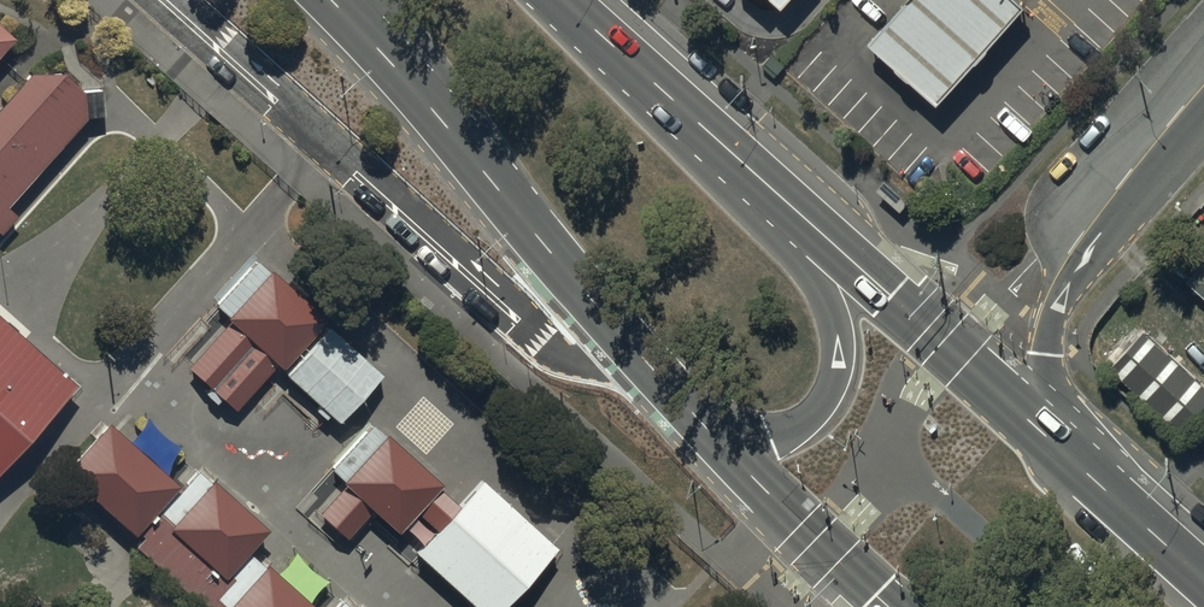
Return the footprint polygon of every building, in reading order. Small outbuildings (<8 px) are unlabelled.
[(871,32),(942,93),(1023,0),(899,0),(871,32)] [(0,26),(0,54),(14,39),(0,26)] [(1,236),(17,219),(7,210),(85,124),(84,120),(100,119),(99,93),(83,94),(61,74),(35,76),(0,114),(0,235),(1,236)] [(1186,274),(1203,291),(1203,254),(1186,274)] [(188,370),(238,417),(326,323),(257,259),(213,305),(232,323),(188,370)] [(0,322),(0,470),(74,388),(0,322)] [(288,378),(343,427),(386,379),(331,330),(288,378)] [(1142,331),(1109,367),(1183,435),(1203,412),(1203,388),(1142,331)] [(110,426),(67,473),(135,534),(138,531),(147,539),(140,547),(207,606),(304,606),(244,554),(263,532),(199,476),(181,497),(176,493),(178,488),(110,426)] [(345,539),(370,512),(397,536),(401,532),(419,547),(457,504),(373,429),(334,472),(346,482),(342,487),(345,490),(321,518),(345,539)] [(482,484),(416,556),(473,606),(506,606),(557,552),(482,484)]
